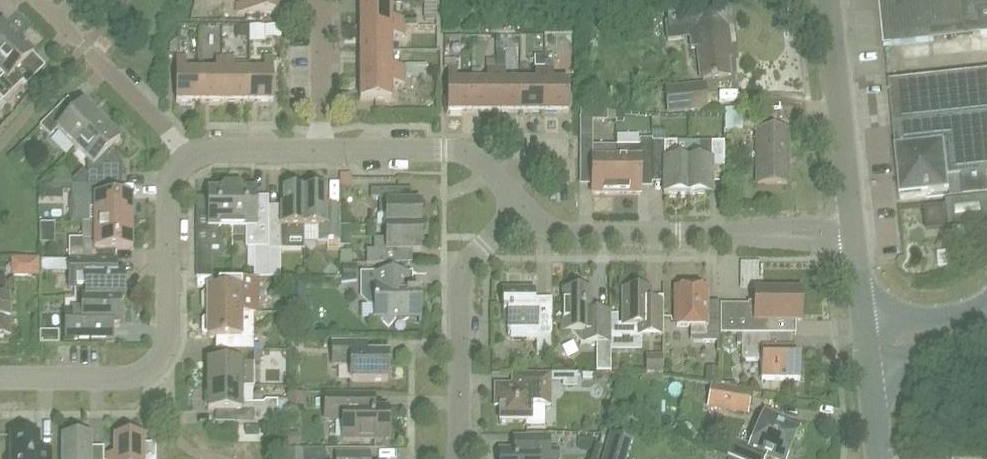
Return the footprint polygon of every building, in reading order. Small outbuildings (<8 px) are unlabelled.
[(281,0),(250,0),(250,5),(237,5),(237,15),(245,15),(263,15),(281,15),(281,1),(281,0)] [(665,4),(667,30),(696,27),(702,78),(703,78),(728,75),(726,52),(730,52),(726,23),(730,23),(728,0),(707,0),(665,4)] [(884,48),(933,42),(986,36),(986,0),(879,0),(884,48)] [(391,19),(391,4),(360,4),(360,28),(404,28),(404,19),(391,19)] [(17,39),(1,23),(0,24),(0,56),(17,39)] [(250,26),(235,26),(235,40),(250,40),(250,26)] [(280,26),(250,26),(250,40),(250,43),(265,43),(265,39),(280,39),(280,26)] [(404,36),(404,28),(360,28),(360,51),(391,51),(391,36),(404,36)] [(0,56),(0,97),(3,100),(21,82),(13,74),(33,55),(17,39),(0,56)] [(176,54),(176,39),(168,43),(167,54),(176,54)] [(391,66),(391,51),(360,51),(360,75),(404,75),(404,66),(391,66)] [(21,82),(25,86),(44,66),(33,55),(13,74),(21,82)] [(198,103),(198,72),(185,72),(185,58),(176,58),(176,103),(198,103)] [(224,103),(224,58),(215,58),(215,72),(198,72),(198,103),(224,103)] [(247,61),(233,61),(233,58),(224,58),(224,103),(250,103),(250,72),(247,72),(247,61)] [(250,72),(250,103),(273,103),(273,59),(264,59),(264,72),(250,72)] [(544,113),(544,62),(535,62),(535,82),(520,82),(520,113),(544,113)] [(553,82),(553,62),(544,62),(544,113),(568,113),(568,82),(553,82)] [(426,67),(404,66),(404,75),(426,75),(426,67)] [(472,113),(472,82),(457,82),(457,69),(448,69),(448,113),(472,113)] [(496,113),(496,69),(487,69),(487,82),(472,82),(472,113),(496,113)] [(520,113),(520,82),(505,82),(505,69),(496,69),(496,113),(520,113)] [(404,84),(404,75),(360,75),(360,100),(374,100),(391,100),(391,84),(404,84)] [(888,86),(899,187),(900,201),(943,197),(944,201),(948,201),(986,197),(986,75),(888,86)] [(668,112),(706,108),(704,91),(704,86),(666,90),(668,112)] [(68,118),(78,108),(67,99),(59,108),(68,118)] [(59,108),(39,127),(50,137),(56,130),(74,149),(101,122),(83,104),(78,108),(68,118),(59,108)] [(580,133),(580,140),(592,140),(592,121),(615,122),(615,113),(589,112),(579,111),(580,133)] [(615,113),(615,122),(623,122),(623,114),(615,113)] [(724,133),(741,133),(740,116),(724,116),(724,133)] [(757,166),(757,184),(787,184),(787,132),(778,132),(767,132),(767,116),(740,116),(741,133),(758,133),(757,166)] [(767,132),(778,132),(778,116),(767,116),(767,132)] [(86,171),(70,186),(96,186),(116,186),(121,186),(121,172),(121,163),(109,151),(119,140),(101,122),(74,149),(85,160),(86,171)] [(652,133),(652,140),(652,142),(663,142),(663,133),(652,133)] [(591,194),(615,195),(616,147),(592,147),(592,140),(580,140),(580,164),(592,164),(591,186),(591,194)] [(639,146),(616,147),(615,195),(640,195),(640,189),(640,164),(652,164),(652,142),(652,140),(639,140),(639,146)] [(663,142),(652,142),(652,164),(664,164),(664,184),(663,195),(688,195),(688,161),(676,161),(676,142),(663,142)] [(676,142),(676,161),(688,161),(712,161),(711,142),(688,142),(676,142)] [(688,161),(688,195),(712,195),(712,184),(712,165),(724,166),(724,142),(711,142),(712,161),(688,161)] [(18,148),(8,157),(17,166),(27,157),(18,148)] [(592,164),(580,164),(580,186),(591,186),(592,164)] [(640,164),(640,189),(651,189),(651,183),(664,184),(664,164),(652,164),(640,164)] [(724,183),(724,166),(712,165),(712,184),(724,183)] [(352,175),(340,176),(340,190),(352,189),(352,179),(352,175)] [(70,186),(36,186),(37,201),(62,201),(62,192),(70,192),(70,186)] [(70,211),(70,224),(81,224),(132,224),(132,198),(117,198),(96,198),(96,186),(70,186),(70,192),(70,211)] [(96,198),(117,198),(116,186),(96,186),(96,198)] [(196,218),(196,249),(210,249),(218,249),(218,228),(232,228),(232,186),(224,186),(220,190),(208,190),(208,198),(208,218),(196,218)] [(232,186),(232,228),(245,228),(245,249),(253,249),(268,249),(268,218),(256,218),(256,199),(256,190),(244,190),(240,186),(232,186)] [(268,249),(268,251),(280,251),(281,251),(281,236),(304,236),(304,227),(304,190),(282,190),(282,207),(268,207),(268,218),(268,249)] [(304,190),(304,227),(317,227),(317,243),(317,245),(327,245),(327,251),(340,251),(340,248),(340,228),(340,207),(325,206),(325,190),(304,190)] [(386,227),(420,227),(420,203),(411,203),(398,203),(398,190),(370,190),(370,199),(379,199),(379,215),(386,215),(386,227)] [(411,190),(398,190),(398,203),(411,203),(411,190)] [(196,198),(196,218),(208,218),(208,198),(196,198)] [(268,218),(268,207),(267,199),(256,199),(256,218),(268,218)] [(947,232),(947,235),(986,231),(986,204),(945,208),(945,210),(947,232)] [(947,232),(945,210),(923,212),(925,235),(947,232)] [(53,224),(37,224),(38,245),(54,245),(53,224)] [(69,250),(69,262),(96,262),(96,250),(117,250),(132,250),(132,224),(81,224),(81,239),(81,250),(69,250)] [(304,245),(317,245),(317,243),(317,227),(304,227),(304,236),(304,245)] [(366,264),(379,264),(398,264),(398,251),(412,251),(420,251),(420,227),(386,227),(386,239),(379,239),(373,240),(373,252),(366,252),(366,264)] [(350,228),(340,228),(340,248),(350,248),(350,228)] [(281,236),(281,251),(304,251),(304,245),(304,236),(281,236)] [(69,239),(69,250),(81,250),(81,239),(69,239)] [(210,249),(196,249),(196,279),(211,279),(210,249)] [(268,249),(253,249),(253,279),(259,279),(268,279),(268,251),(268,249)] [(96,262),(117,262),(117,250),(96,250),(96,262)] [(280,251),(268,251),(268,279),(272,279),(280,279),(280,251)] [(398,251),(398,264),(412,264),(412,251),(398,251)] [(350,253),(340,253),(340,265),(351,264),(350,253)] [(38,262),(10,262),(11,278),(38,277),(38,262)] [(69,262),(41,262),(41,274),(69,275),(69,262)] [(69,275),(69,289),(74,289),(74,300),(123,300),(123,284),(123,275),(117,275),(117,262),(96,262),(69,262),(69,275)] [(351,264),(340,265),(340,278),(340,282),(355,282),(355,264),(351,264)] [(379,273),(360,274),(360,299),(367,306),(374,306),(374,321),(382,321),(388,327),(395,320),(420,320),(420,294),(412,294),(412,286),(412,273),(379,273)] [(201,296),(201,309),(204,312),(207,312),(207,315),(254,315),(254,291),(259,291),(259,279),(253,279),(232,279),(215,279),(215,291),(207,291),(207,293),(204,293),(201,296)] [(280,279),(272,279),(272,287),(280,295),(287,295),(287,285),(286,279),(280,279)] [(304,285),(287,285),(287,295),(287,315),(287,326),(305,326),(305,311),(311,310),(310,301),(304,302),(304,285)] [(720,325),(705,325),(705,304),(705,291),(699,291),(695,287),(687,287),(683,291),(676,291),(676,324),(676,327),(690,327),(690,340),(693,343),(716,343),(716,353),(720,353),(720,335),(720,325)] [(511,340),(526,340),(536,340),(536,353),(551,353),(551,320),(537,320),(537,311),(534,311),(534,300),(534,291),(519,291),(519,289),(509,289),(509,291),(502,291),(502,312),(507,312),(507,329),(508,329),(508,337),(511,340)] [(562,311),(562,326),(563,334),(570,334),(580,345),(596,344),(610,344),(610,316),(610,312),(591,313),(591,291),(562,291),(562,311)] [(641,336),(662,336),(662,320),(662,298),(650,298),(650,291),(647,291),(622,291),(622,325),(620,325),(620,336),(641,336)] [(784,335),(784,321),(795,321),(800,321),(800,291),(756,291),(756,307),(720,307),(720,325),(720,335),(737,335),(742,335),(784,335)] [(8,338),(8,298),(0,298),(0,338),(8,338)] [(65,312),(65,338),(91,338),(91,342),(112,342),(112,338),(112,326),(124,326),(123,300),(74,300),(74,312),(65,312)] [(537,320),(551,320),(551,311),(551,300),(534,300),(534,311),(537,311),(537,320)] [(720,325),(720,307),(720,304),(705,304),(705,325),(720,325)] [(201,321),(201,333),(204,337),(207,337),(207,339),(215,339),(233,339),(233,351),(254,351),(254,315),(207,315),(207,318),(204,318),(201,321)] [(641,352),(641,336),(620,336),(620,325),(617,325),(617,316),(610,316),(610,344),(610,353),(641,352)] [(784,335),(791,335),(795,335),(795,321),(784,321),(784,335)] [(39,332),(39,347),(59,347),(59,332),(39,332)] [(742,335),(737,335),(736,344),(742,344),(742,361),(761,361),(761,381),(762,381),(762,380),(789,380),(798,381),(800,381),(800,360),(794,360),(794,348),(792,348),(792,349),(791,349),(791,335),(784,335),(742,335)] [(233,339),(215,339),(215,364),(233,364),(233,351),(233,339)] [(388,355),(360,355),(360,343),(348,343),(332,343),(332,366),(350,366),(350,382),(375,382),(387,382),(388,355)] [(610,344),(596,344),(596,374),(610,374),(610,353),(610,344)] [(207,364),(207,388),(241,388),(254,388),(254,351),(233,351),(233,364),(215,364),(207,364)] [(662,378),(662,368),(662,356),(645,356),(645,368),(645,376),(662,378)] [(720,388),(720,369),(705,368),(704,385),(711,386),(720,388)] [(494,407),(499,407),(499,422),(526,422),(531,422),(531,407),(544,407),(551,407),(551,383),(551,374),(519,374),(519,390),(510,391),(494,390),(494,407)] [(519,390),(519,374),(510,374),(510,391),(519,390)] [(577,389),(577,374),(551,374),(551,383),(563,383),(563,389),(577,389)] [(711,386),(708,408),(747,415),(749,401),(751,393),(720,388),(711,386)] [(207,388),(207,412),(213,412),(233,412),(233,424),(238,424),(264,424),(277,424),(277,401),(265,402),(262,404),(241,404),(241,388),(207,388)] [(375,409),(375,396),(350,396),(325,396),(324,420),(342,420),(342,439),(387,440),(387,409),(375,409)] [(277,401),(277,424),(288,424),(288,401),(277,401)] [(526,422),(526,428),(544,428),(544,407),(531,407),(531,422),(526,422)] [(794,452),(790,450),(798,431),(782,424),(784,418),(765,410),(749,449),(746,458),(747,458),(757,458),(759,455),(766,458),(769,458),(791,458),(794,452)] [(214,424),(233,424),(233,412),(213,412),(214,424)] [(258,428),(244,428),(244,436),(258,436),(258,428)] [(602,458),(628,458),(633,442),(609,435),(602,458)] [(37,450),(37,438),(27,438),(11,438),(11,457),(7,458),(6,458),(51,458),(51,450),(37,450)] [(90,449),(90,438),(62,438),(62,458),(103,458),(103,449),(90,449)] [(142,445),(143,438),(115,438),(115,457),(107,457),(107,458),(155,458),(142,458),(142,445)] [(513,453),(499,453),(499,458),(556,458),(556,452),(548,452),(548,439),(513,439),(513,453)] [(593,440),(578,440),(578,452),(593,453),(593,440)] [(746,458),(749,449),(734,442),(727,458),(747,458),(746,458)] [(155,445),(142,445),(142,458),(155,458),(155,445)]
